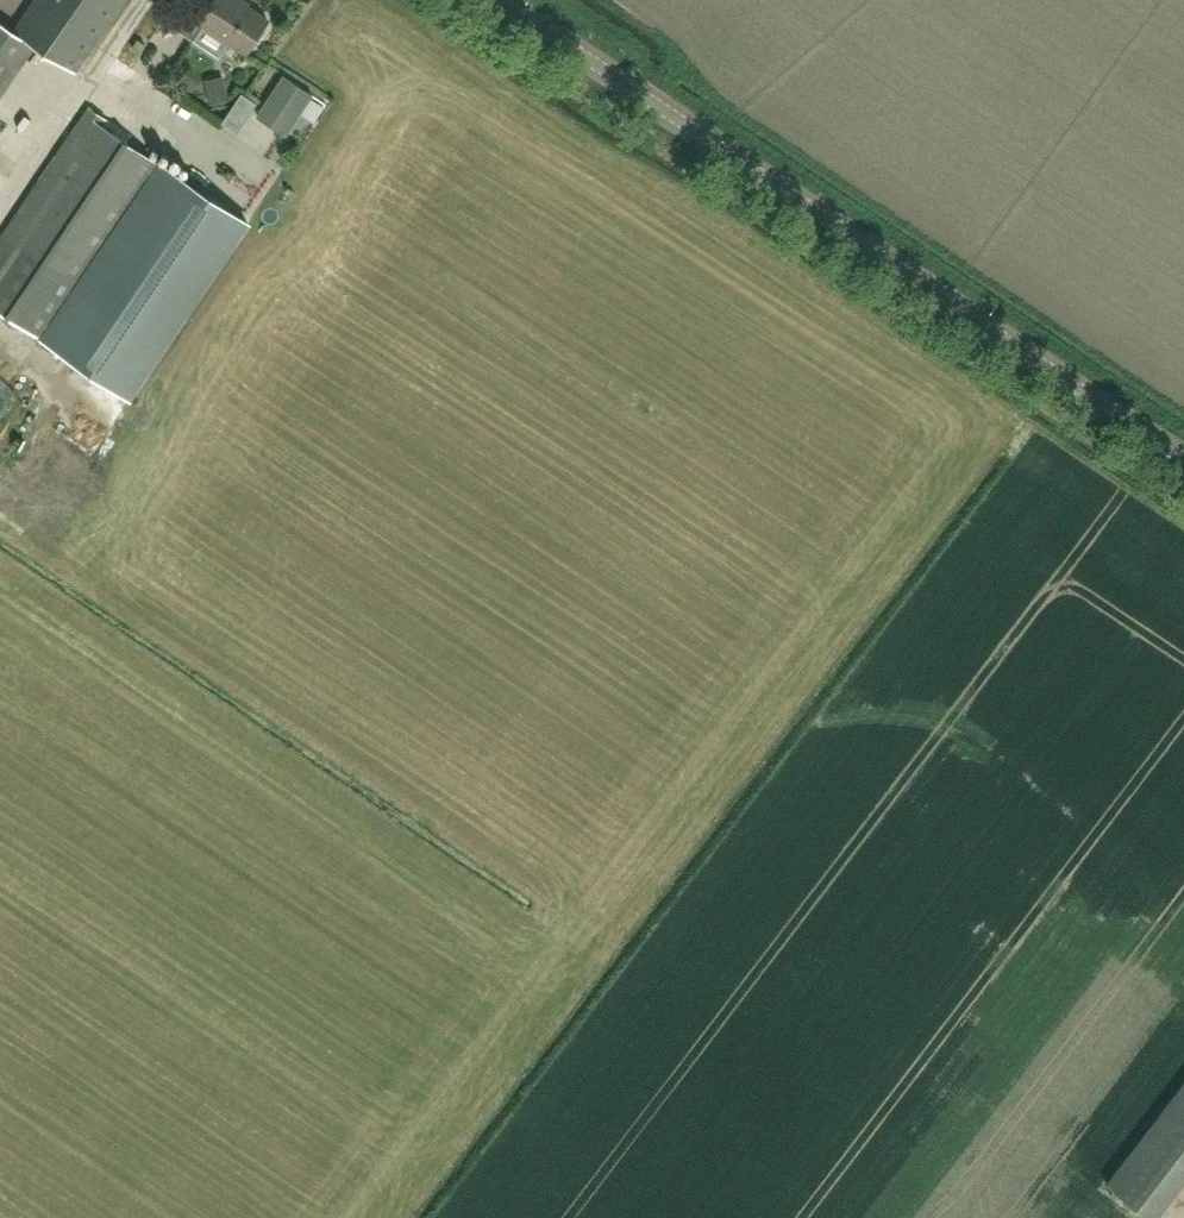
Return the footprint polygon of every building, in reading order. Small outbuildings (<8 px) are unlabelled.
[(14,30),(36,45),(76,72),(125,0),(34,0),(14,30)] [(269,20),(239,1),(240,0),(215,0),(207,12),(194,4),(177,29),(194,40),(205,24),(247,52),(269,20)] [(36,45),(0,21),(0,98),(36,45)] [(311,95),(283,77),(257,117),(285,135),(311,95)] [(85,113),(0,240),(0,309),(129,396),(246,221),(101,124),(106,118),(89,107),(85,113)] [(1183,1180),(1183,1084),(1107,1185),(1151,1217),(1155,1217),(1183,1180)]
